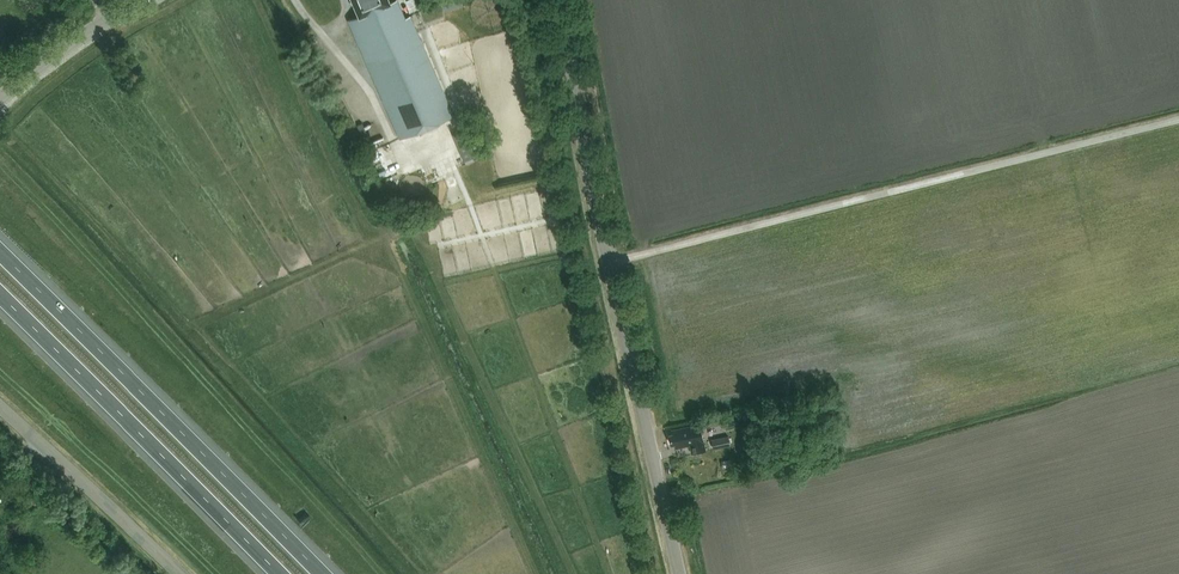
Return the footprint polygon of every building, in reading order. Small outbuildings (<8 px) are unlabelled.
[(371,66),(403,138),(455,114),(412,15),(405,18),(398,0),(393,0),(391,1),(390,0),(354,0),(360,15),(350,19),(371,66)] [(470,160),(486,154),(474,122),(457,129),(470,160)] [(717,419),(704,422),(706,427),(718,424),(717,419)] [(706,451),(704,443),(700,424),(673,430),(674,434),(670,435),(672,445),(677,444),(678,448),(685,447),(686,447),(689,447),(689,446),(691,445),(692,454),(706,451)] [(728,435),(712,438),(714,448),(730,444),(728,435)]
